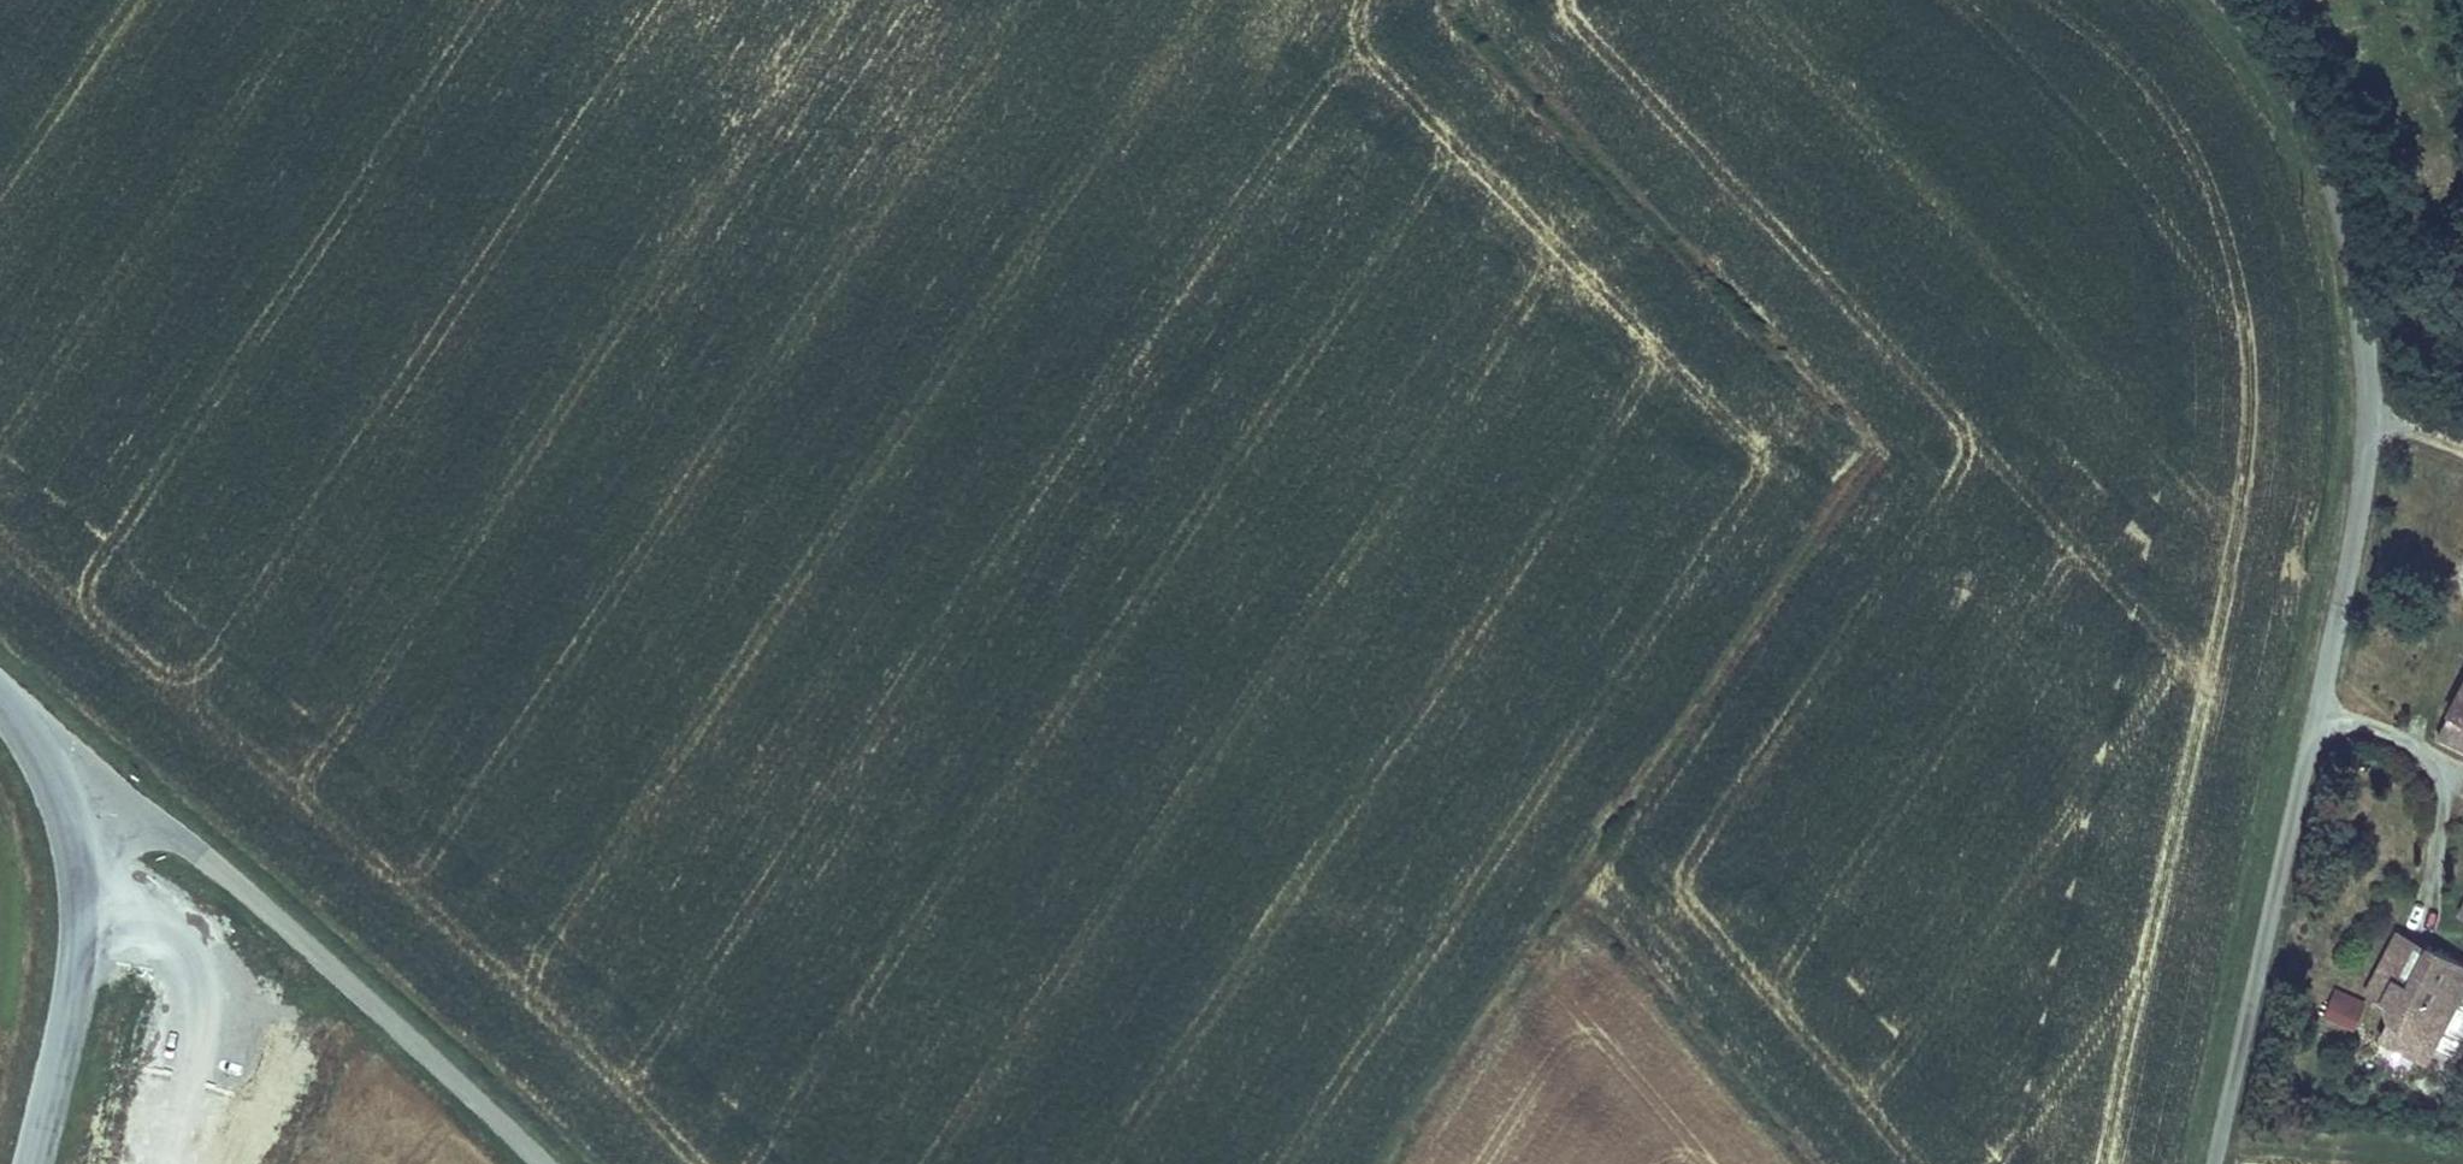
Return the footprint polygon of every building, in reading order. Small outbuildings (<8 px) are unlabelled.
[(2442,709),(2446,711),(2432,738),(2462,754),(2462,668),(2442,709)] [(2462,917),(2462,896),(2462,895),(2454,913),(2462,917)] [(2418,1057),(2462,965),(2462,960),(2421,940),(2420,942),(2392,928),(2361,992),(2380,1002),(2380,1010),(2383,1018),(2374,1035),(2418,1057)] [(2418,1057),(2426,1061),(2462,986),(2462,965),(2418,1057)] [(2333,988),(2321,1016),(2354,1030),(2365,1002),(2333,988)] [(2438,1048),(2454,1054),(2462,1031),(2462,1006),(2456,1003),(2438,1048)]
